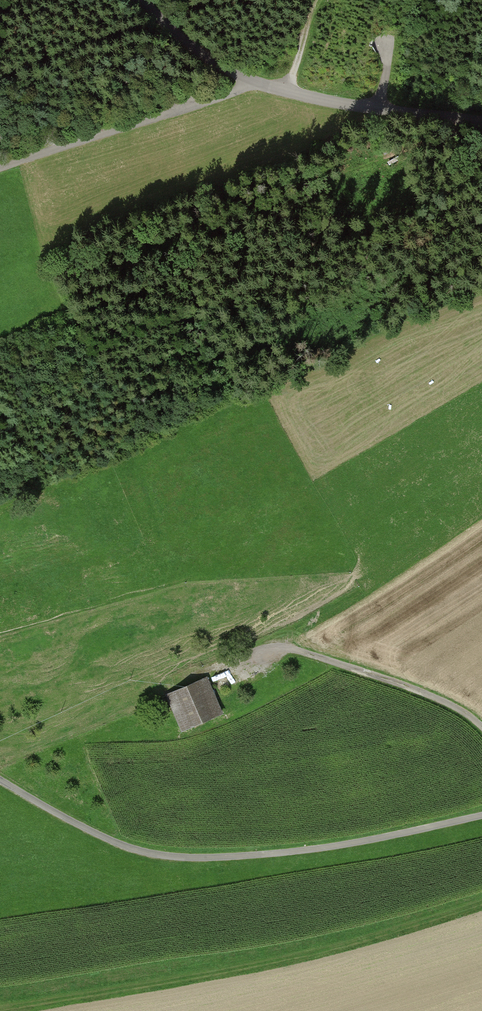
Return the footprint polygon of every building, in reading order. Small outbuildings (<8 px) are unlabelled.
[(170,695),(186,729),(225,710),(209,677),(170,695)]
